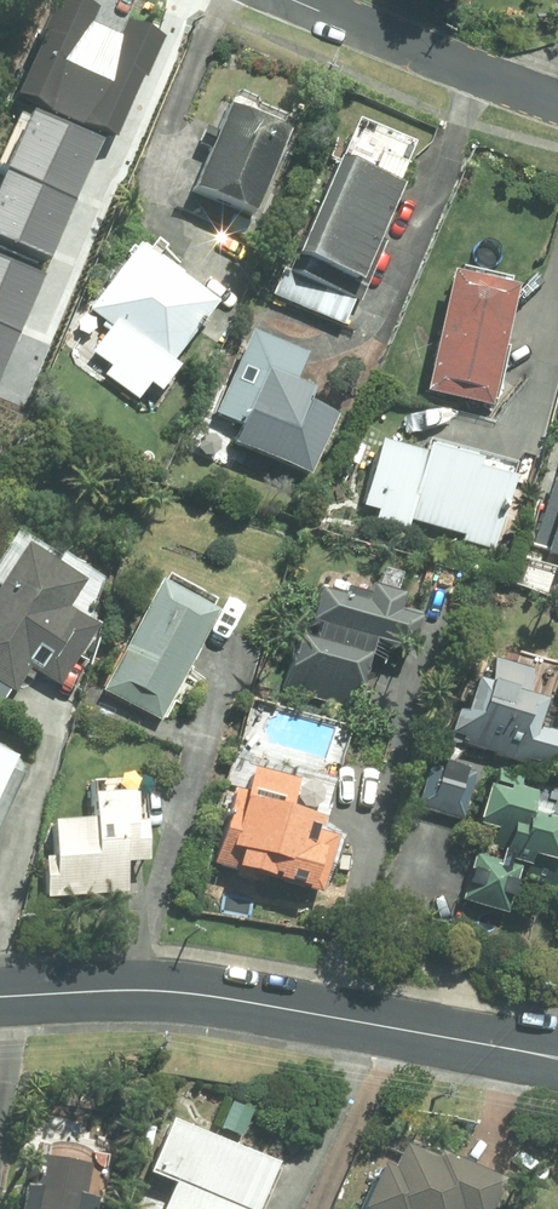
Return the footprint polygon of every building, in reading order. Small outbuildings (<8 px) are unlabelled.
[(89,92),(100,65),(83,59),(74,85),(89,92)] [(285,134),(228,110),(218,133),(208,128),(201,144),(211,149),(193,191),(249,216),(285,134)] [(354,301),(406,183),(341,155),(298,253),(292,250),(286,263),(285,262),(271,295),(342,325),(352,300),(354,301)] [(85,275),(82,248),(71,248),(69,234),(66,235),(65,220),(80,219),(78,200),(71,201),(69,192),(61,193),(60,185),(21,190),(22,201),(0,203),(0,216),(7,279),(38,276),(38,279),(85,275)] [(227,228),(245,235),(251,221),(233,214),(227,228)] [(104,374),(139,400),(151,382),(165,393),(184,366),(176,361),(221,299),(141,240),(90,310),(111,325),(91,352),(110,366),(104,374)] [(457,273),(429,395),(495,409),(522,288),(457,273)] [(300,377),(310,351),(255,327),(218,412),(246,425),(238,441),(312,474),(339,411),(315,401),(321,386),(300,377)] [(460,544),(490,553),(499,521),(508,523),(520,482),(483,471),(485,462),(433,448),(430,455),(384,441),(361,519),(407,531),(410,523),(462,538),(460,544)] [(14,693),(31,667),(61,686),(101,624),(72,606),(89,580),(28,541),(0,584),(0,683),(14,693)] [(162,721),(224,612),(167,579),(104,689),(162,721)] [(282,690),(353,710),(367,662),(375,663),(382,639),(420,649),(429,619),(407,612),(413,594),(380,586),(377,595),(353,589),(351,596),(328,589),(318,623),(327,626),(323,641),(299,633),(282,690)] [(521,764),(523,759),(554,769),(557,757),(557,733),(545,729),(554,700),(527,691),(533,671),(497,659),(490,680),(483,678),(472,715),(462,711),(452,742),(521,764)] [(465,819),(479,773),(436,761),(423,807),(465,819)] [(25,778),(0,766),(0,830),(25,778)] [(267,879),(322,894),(338,838),(325,835),(329,819),(295,809),(302,782),(255,770),(249,792),(233,788),(212,866),(237,872),(235,878),(265,886),(267,879)] [(508,913),(519,878),(557,889),(557,820),(533,812),(539,793),(520,787),(523,777),(500,770),(483,825),(496,829),(489,851),(507,857),(506,862),(477,854),(463,900),(508,913)] [(45,899),(126,894),(124,865),(147,863),(142,779),(92,783),(94,821),(54,823),(55,858),(42,859),(45,899)] [(549,945),(530,939),(526,955),(544,961),(549,945)] [(544,960),(531,957),(529,968),(541,971),(544,960)] [(277,1165),(169,1120),(145,1174),(170,1184),(159,1208),(258,1208),(277,1165)] [(504,1185),(441,1156),(437,1165),(402,1149),(391,1171),(380,1166),(360,1208),(492,1208),(504,1185)] [(94,1199),(88,1198),(94,1167),(42,1156),(31,1208),(92,1208),(94,1199)]
